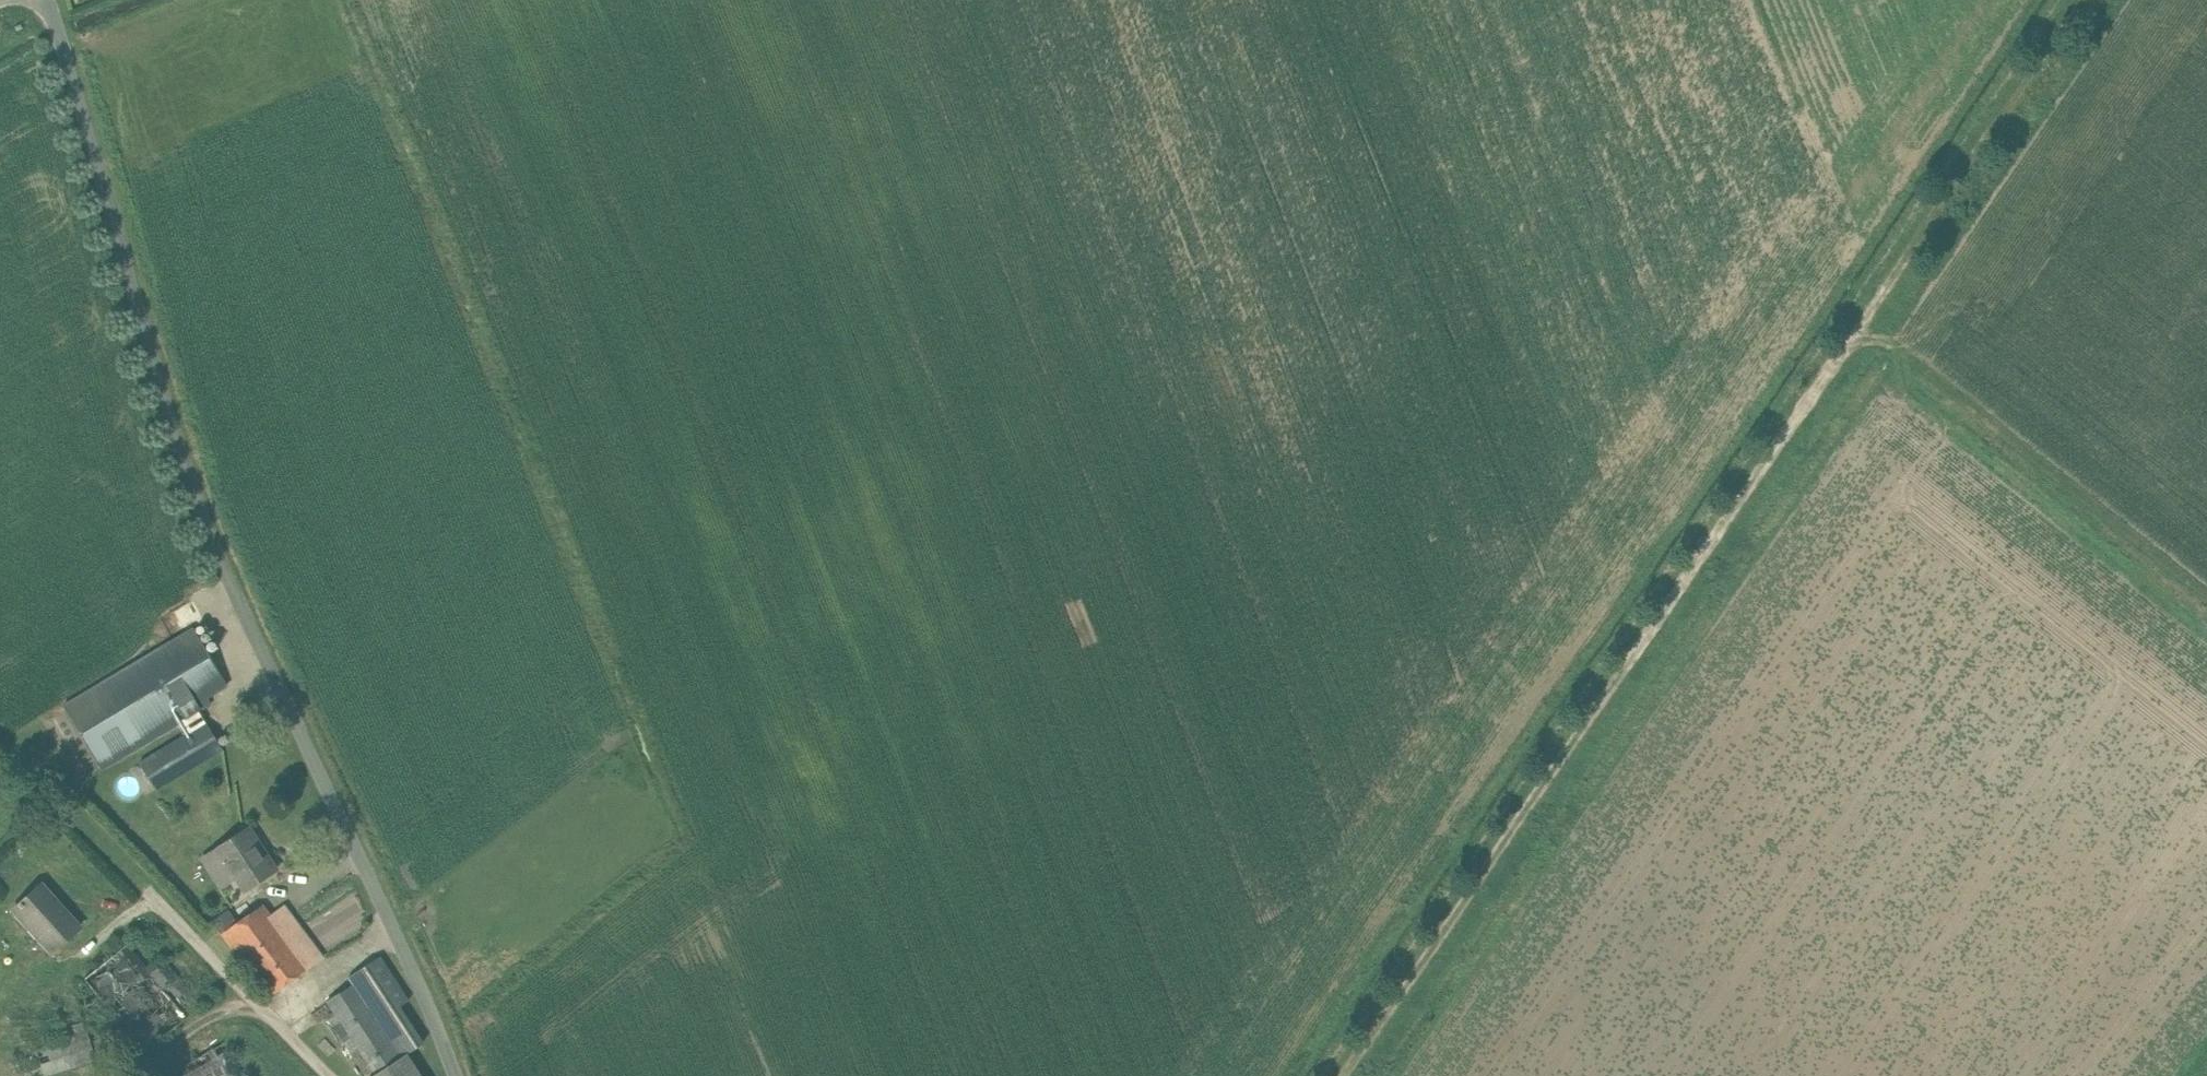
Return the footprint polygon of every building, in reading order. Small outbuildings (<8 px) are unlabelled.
[(193,628),(64,705),(102,768),(211,703),(207,696),(227,684),(193,628)] [(65,710),(46,719),(72,775),(91,766),(65,710)] [(206,722),(140,762),(156,789),(223,749),(206,722)] [(217,848),(244,890),(277,868),(265,851),(261,854),(245,829),(217,848)] [(41,884),(25,899),(14,909),(52,951),(80,926),(41,884)] [(228,908),(212,920),(240,958),(242,956),(271,995),(323,956),(295,919),(281,929),(262,904),(237,921),(228,908)] [(128,943),(85,977),(107,1005),(109,1003),(148,1052),(203,1007),(165,960),(151,971),(128,943)] [(407,1052),(424,1042),(400,1005),(409,999),(381,956),(347,976),(352,983),(327,1000),(334,1011),(327,1015),(367,1075),(422,1075),(407,1052)] [(67,1039),(37,1048),(45,1074),(97,1058),(85,1022),(64,1028),(67,1039)] [(222,1043),(172,1072),(174,1075),(247,1075),(228,1048),(226,1049),(222,1043)]
